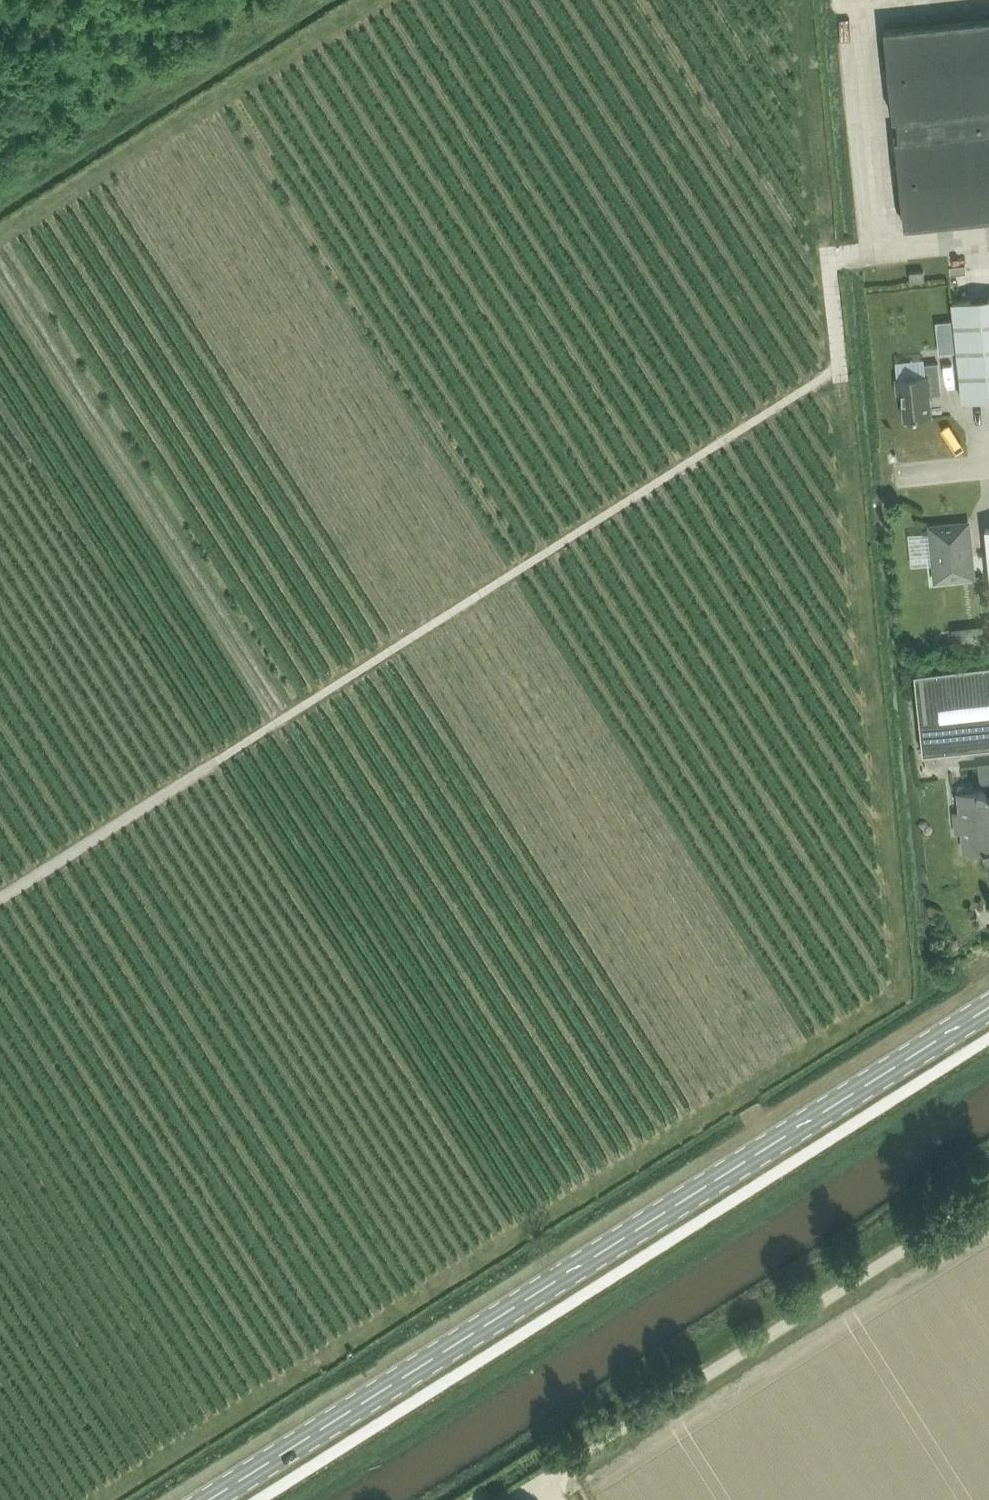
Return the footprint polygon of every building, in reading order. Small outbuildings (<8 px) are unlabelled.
[(988,218),(988,19),(884,30),(905,227),(988,218)] [(907,266),(907,280),(921,279),(920,266),(907,266)] [(962,402),(988,399),(988,299),(952,302),(962,402)] [(914,417),(914,419),(931,417),(928,389),(940,388),(938,363),(924,365),(925,375),(896,378),(897,394),(902,394),(904,418),(914,417)] [(929,526),(934,582),(974,578),(970,538),(963,538),(962,523),(929,526)] [(922,754),(988,747),(988,665),(914,673),(922,754)] [(987,797),(987,796),(986,795),(986,793),(985,793),(984,792),(983,791),(981,790),(979,790),(958,792),(960,812),(954,813),(956,833),(962,832),(964,852),(988,850),(988,797),(987,797)]
